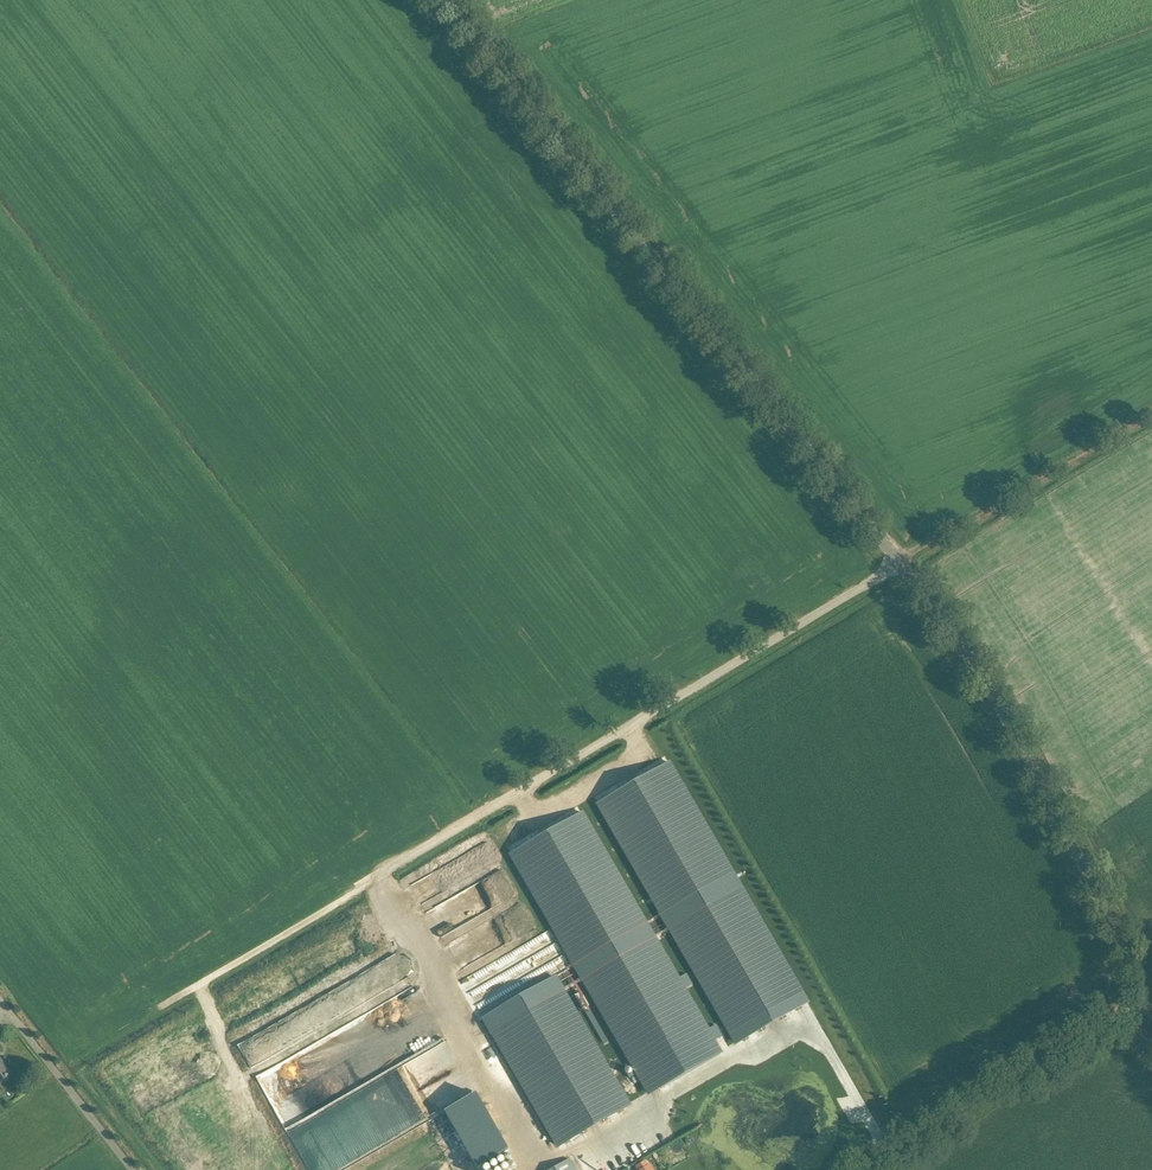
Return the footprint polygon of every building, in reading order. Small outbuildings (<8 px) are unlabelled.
[(669,763),(598,804),(670,928),(736,1042),(807,1001),(741,887),(669,763)] [(567,821),(511,854),(511,855),(648,1092),(719,1052),(714,1041),(715,1040),(722,1036),(716,1025),(709,1029),(707,1030),(684,990),(686,989),(692,985),(686,974),(680,978),(678,979),(582,813),(567,821)] [(417,884),(422,898),(442,890),(436,877),(417,884)] [(554,976),(483,1017),(484,1018),(557,1145),(629,1104),(555,977),(554,976)] [(432,1115),(473,1095),(451,1052),(451,1062),(447,1053),(437,1054),(442,1064),(442,1060),(445,1060),(451,1071),(452,1080),(444,1083),(445,1095),(432,1102),(433,1111),(431,1111),(410,1122),(421,1121),(432,1115)] [(2,1081),(12,1074),(0,1059),(0,1083),(2,1081)] [(475,1093),(444,1111),(477,1168),(508,1150),(475,1093)] [(570,1160),(553,1169),(576,1169),(570,1160)] [(650,1164),(648,1165),(646,1160),(636,1166),(638,1169),(653,1169),(650,1164)]
